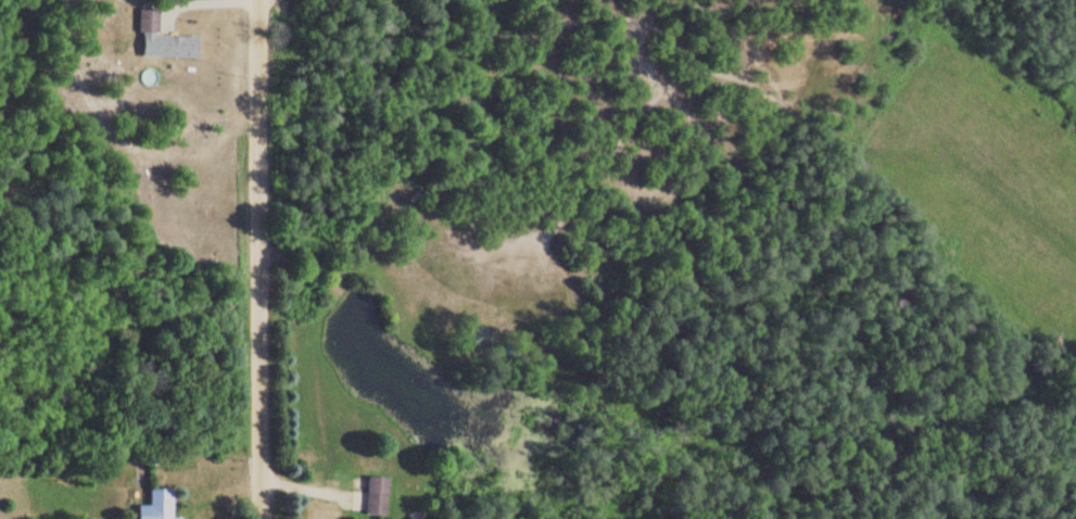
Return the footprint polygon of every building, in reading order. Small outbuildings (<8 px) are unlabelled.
[(159,33),(159,10),(139,10),(139,33),(159,33)] [(385,478),(365,478),(365,516),(385,516),(385,478)] [(173,490),(151,490),(151,507),(138,507),(138,518),(173,518),(173,490)]
